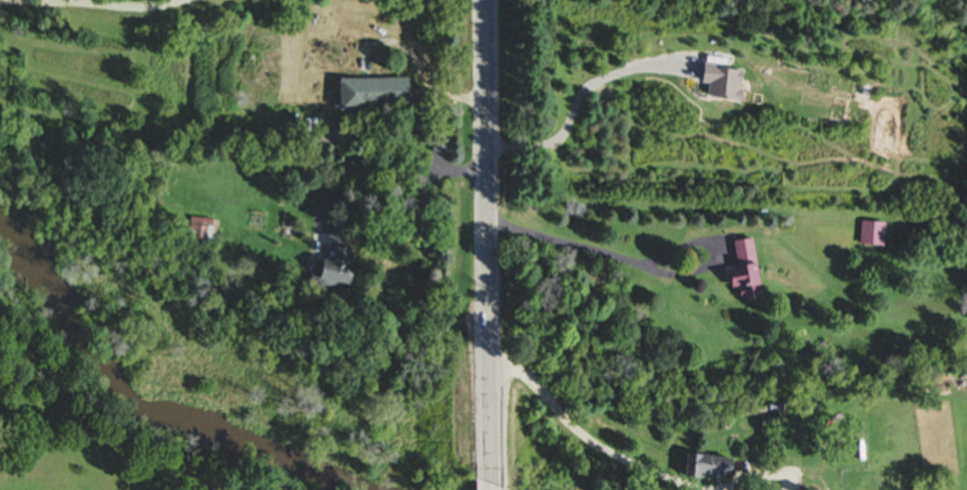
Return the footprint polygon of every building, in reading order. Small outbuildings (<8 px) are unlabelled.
[(414,80),(344,80),(344,110),(414,110),(414,80)] [(213,245),(216,220),(194,219),(192,243),(213,245)] [(864,246),(889,246),(889,222),(864,222),(864,246)] [(742,268),(734,269),(738,301),(767,297),(760,240),(738,243),(742,268)] [(318,261),(316,281),(357,285),(361,249),(341,247),(339,263),(318,261)] [(697,458),(697,477),(742,478),(743,459),(697,458)]
